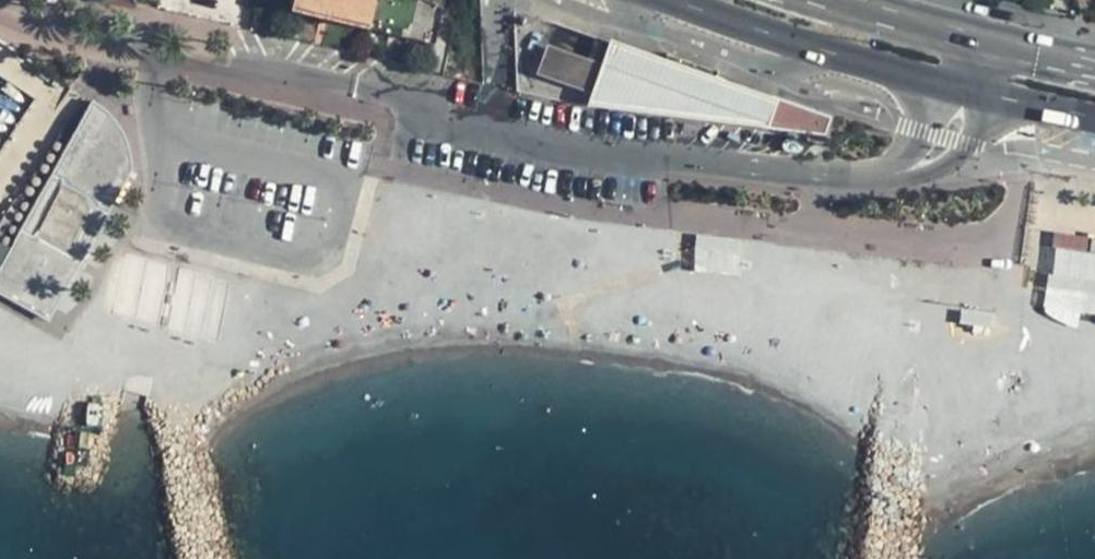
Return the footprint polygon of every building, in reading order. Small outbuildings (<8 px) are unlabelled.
[(442,0),(292,0),(290,10),(433,43),(442,0)] [(772,101),(608,43),(584,109),(763,127),(771,105),(772,101)] [(543,49),(535,71),(538,76),(541,78),(583,89),(586,87),(595,65),(543,49)] [(89,96),(80,92),(13,193),(20,197),(0,227),(0,258),(89,96)] [(0,258),(0,275),(53,304),(79,257),(129,167),(128,152),(125,142),(120,128),(114,119),(107,110),(98,103),(89,96),(0,258)] [(772,101),(771,105),(763,127),(813,132),(820,133),(826,116),(772,101)] [(1040,231),(1030,301),(1094,310),(1094,239),(1040,231)] [(45,317),(53,304),(0,275),(0,292),(45,317)]
